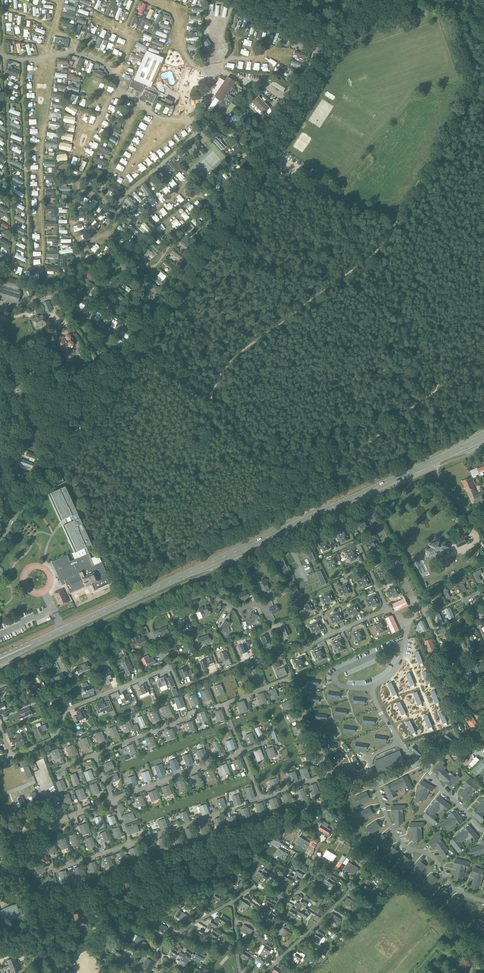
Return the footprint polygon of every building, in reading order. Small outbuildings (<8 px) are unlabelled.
[(133,15),(129,25),(133,27),(137,16),(133,15)] [(150,27),(152,23),(142,18),(137,29),(142,31),(145,24),(150,27)] [(225,24),(216,32),(219,35),(227,27),(225,24)] [(214,40),(217,43),(225,36),(223,33),(214,40)] [(54,46),(68,48),(69,40),(62,38),(61,39),(56,38),(54,46)] [(307,50),(309,43),(309,41),(298,38),(298,39),(297,42),(304,44),(303,48),(307,50)] [(217,49),(225,43),(223,40),(215,46),(217,49)] [(137,43),(135,46),(145,51),(147,48),(137,43)] [(218,56),(227,49),(225,46),(216,53),(218,56)] [(226,51),(219,57),(221,60),(228,55),(226,51)] [(132,54),(130,58),(134,60),(134,61),(136,62),(137,61),(140,63),(142,59),(132,54)] [(80,58),(76,69),(80,71),(84,60),(80,58)] [(8,68),(6,73),(18,77),(20,72),(8,68)] [(94,70),(92,75),(104,79),(106,75),(94,70)] [(290,70),(285,81),(288,82),(294,72),(290,70)] [(232,88),(235,82),(227,77),(214,96),(217,98),(216,99),(220,101),(212,112),(218,117),(226,104),(224,103),(232,92),(233,94),(235,90),(232,88)] [(274,77),(270,84),(283,92),(287,85),(274,77)] [(144,85),(134,80),(134,82),(131,81),(129,87),(134,89),(137,90),(137,91),(141,93),(144,86),(144,85)] [(151,103),(154,95),(144,91),(141,97),(146,100),(151,103)] [(173,101),(172,99),(166,96),(164,100),(162,99),(161,100),(159,98),(158,100),(171,106),(173,101)] [(263,114),(270,108),(259,97),(252,103),(263,114)] [(110,133),(108,138),(114,141),(117,136),(110,133)] [(104,141),(113,147),(115,143),(106,138),(104,141)] [(222,149),(225,146),(217,138),(214,141),(222,149)] [(201,157),(207,152),(197,141),(191,147),(201,157)] [(238,147),(230,155),(233,158),(241,150),(238,147)] [(185,155),(176,163),(179,167),(188,159),(185,155)] [(95,156),(93,160),(105,166),(107,162),(95,156)] [(242,167),(250,159),(246,156),(239,164),(242,167)] [(17,163),(18,161),(16,160),(15,162),(13,160),(11,164),(20,168),(22,165),(17,163)] [(176,172),(179,169),(171,161),(168,164),(176,172)] [(167,180),(170,177),(163,170),(160,172),(167,180)] [(88,186),(93,176),(89,174),(84,185),(88,186)] [(98,179),(93,190),(97,192),(102,181),(98,179)] [(14,189),(12,193),(22,199),(24,195),(14,189)] [(55,199),(55,191),(46,190),(45,195),(51,195),(51,199),(55,199)] [(198,203),(194,206),(198,212),(202,209),(198,203)] [(45,207),(45,212),(51,212),(51,217),(56,217),(56,207),(45,207)] [(22,227),(24,223),(14,218),(13,222),(22,227)] [(196,223),(196,224),(192,221),(189,225),(196,230),(197,229),(200,226),(196,223)] [(174,222),(171,225),(177,232),(180,229),(174,222)] [(141,225),(138,228),(147,237),(150,234),(141,225)] [(134,238),(137,236),(129,228),(126,230),(134,238)] [(118,229),(115,231),(121,237),(123,235),(118,229)] [(57,246),(57,237),(47,237),(47,241),(52,241),(52,246),(57,246)] [(0,239),(0,243),(8,248),(10,244),(0,238),(0,239)] [(182,239),(179,243),(188,250),(191,246),(182,239)] [(19,241),(16,245),(24,249),(26,246),(21,244),(22,242),(19,241)] [(181,261),(184,258),(174,250),(171,254),(176,257),(174,259),(179,262),(180,261),(181,261)] [(148,253),(139,261),(140,263),(145,259),(147,261),(151,257),(148,253)] [(43,257),(44,266),(46,266),(46,261),(54,261),(54,257),(43,257)] [(173,270),(175,267),(166,260),(164,263),(173,270)] [(89,269),(84,272),(88,279),(94,275),(89,269)] [(0,290),(0,299),(18,304),(21,292),(18,291),(18,290),(20,281),(4,276),(0,290)] [(111,290),(119,283),(116,279),(108,287),(111,290)] [(98,302),(105,294),(101,291),(95,300),(98,302)] [(144,310),(147,306),(137,300),(135,304),(144,310)] [(43,303),(46,312),(51,310),(48,301),(43,303)] [(37,314),(45,310),(42,303),(41,303),(42,304),(34,307),(37,314)] [(36,318),(33,319),(36,328),(46,324),(43,316),(39,317),(39,315),(36,316),(36,318)] [(58,344),(59,346),(61,347),(63,346),(66,347),(69,346),(71,347),(72,346),(73,344),(73,342),(74,340),(73,338),(71,337),(70,336),(71,333),(70,330),(68,329),(66,330),(65,332),(65,334),(64,336),(62,337),(59,336),(57,337),(56,341),(56,343),(58,344)] [(19,375),(18,368),(8,369),(9,376),(19,375)] [(31,400),(30,397),(29,393),(21,395),(22,402),(31,400)] [(34,440),(38,439),(37,429),(26,430),(26,435),(33,434),(34,440)] [(35,449),(39,449),(38,441),(29,442),(29,446),(34,446),(35,449)] [(27,452),(26,456),(37,460),(39,456),(27,452)] [(31,468),(33,463),(21,459),(20,464),(31,468)] [(472,477),(479,475),(479,476),(481,475),(480,474),(483,472),(483,466),(477,469),(477,468),(470,471),(472,477)] [(26,477),(27,473),(18,469),(16,473),(26,477)] [(472,504),(483,499),(483,495),(483,492),(477,494),(474,488),(475,488),(470,478),(462,481),(466,492),(467,491),(472,504)] [(66,486),(49,494),(75,553),(73,554),(75,559),(70,562),(67,556),(52,562),(59,578),(57,579),(58,582),(60,581),(61,582),(62,582),(63,584),(66,583),(70,592),(74,590),(75,592),(92,584),(94,591),(98,589),(98,590),(109,585),(109,584),(112,583),(111,581),(112,581),(110,578),(107,571),(105,572),(101,563),(98,555),(91,558),(87,548),(92,545),(66,486)] [(473,506),(478,515),(483,513),(479,503),(473,506)] [(365,529),(369,527),(366,520),(357,524),(360,531),(364,529),(365,529)] [(336,534),(339,540),(343,539),(344,539),(344,538),(348,536),(345,530),(336,534)] [(458,548),(467,544),(466,543),(469,541),(465,534),(455,539),(456,541),(455,541),(458,548)] [(325,547),(329,545),(326,538),(317,542),(320,549),(324,547),(324,548),(325,547)] [(370,548),(372,552),(379,549),(375,540),(368,543),(370,547),(370,548)] [(445,549),(449,548),(446,541),(442,543),(441,540),(430,545),(431,548),(426,550),(429,557),(434,554),(434,555),(445,550),(445,549)] [(316,559),(310,545),(306,547),(312,560),(316,559)] [(345,552),(348,559),(352,557),(352,558),(353,557),(357,555),(353,548),(345,552)] [(289,571),(283,557),(279,559),(285,573),(289,571)] [(326,561),(329,568),(333,566),(334,566),(338,564),(334,557),(326,561)] [(382,574),(384,578),(391,575),(387,566),(380,569),(382,573),(382,574)] [(473,573),(477,583),(481,581),(479,576),(483,574),(481,569),(473,573)] [(321,571),(316,573),(322,587),(327,585),(321,571)] [(366,576),(359,579),(361,583),(361,584),(361,583),(363,587),(370,584),(366,576)] [(265,578),(261,580),(262,583),(260,584),(264,593),(267,592),(266,591),(270,589),(267,582),(268,581),(267,578),(266,579),(265,578)] [(465,583),(468,581),(466,578),(458,582),(463,592),(467,591),(464,584),(466,584),(465,583)] [(294,584),(290,586),(298,601),(302,599),(294,584)] [(341,588),(337,590),(340,597),(344,595),(344,596),(351,593),(347,584),(340,587),(341,588)] [(393,597),(400,594),(396,586),(389,589),(391,593),(391,594),(391,593),(393,597)] [(69,603),(63,589),(53,593),(59,607),(69,603)] [(77,599),(83,597),(82,594),(86,593),(85,590),(75,594),(76,596),(72,597),(74,601),(77,600),(77,599)] [(238,594),(240,598),(241,600),(249,597),(248,594),(247,594),(246,591),(238,594)] [(325,600),(327,604),(334,601),(330,592),(323,595),(325,599),(325,600)] [(433,604),(439,600),(436,594),(429,598),(433,604)] [(372,607),(379,604),(375,595),(368,598),(370,602),(370,603),(372,607)] [(396,611),(408,606),(405,599),(393,604),(396,611)] [(305,609),(307,613),(314,610),(310,601),(303,604),(305,608),(304,608),(305,609)] [(353,616),(360,613),(356,604),(349,607),(351,611),(351,612),(353,616)] [(280,611),(278,607),(277,605),(268,609),(270,612),(271,611),(272,615),(280,611)] [(207,608),(204,609),(202,607),(198,609),(201,615),(202,615),(203,618),(211,614),(210,611),(209,611),(207,608)] [(450,619),(454,618),(449,607),(445,609),(450,619)] [(255,614),(254,614),(251,612),(245,621),(246,622),(243,622),(244,627),(251,625),(258,615),(255,614)] [(336,623),(343,620),(339,612),(332,615),(334,619),(333,619),(334,620),(336,623)] [(392,633),(399,630),(392,616),(386,619),(392,633)] [(187,627),(190,626),(186,618),(183,619),(184,620),(180,621),(181,625),(178,626),(180,631),(187,628),(187,627)] [(460,619),(451,623),(455,631),(458,629),(456,625),(462,622),(460,619)] [(224,620),(219,631),(223,633),(223,631),(228,634),(229,632),(228,628),(231,623),(228,622),(224,620)] [(382,620),(373,624),(376,631),(380,629),(380,630),(381,629),(385,627),(382,620)] [(316,633),(323,629),(319,621),(312,624),(314,628),(313,628),(314,629),(316,633)] [(166,626),(158,630),(159,633),(160,633),(162,636),(169,633),(168,629),(167,629),(166,626)] [(281,630),(282,633),(279,634),(281,639),(288,636),(288,635),(291,634),(287,626),(284,627),(284,628),(281,630)] [(438,631),(441,637),(448,634),(445,628),(438,631)] [(414,629),(412,632),(419,637),(421,634),(414,629)] [(361,630),(352,634),(355,641),(359,639),(360,639),(364,637),(361,630)] [(263,645),(267,644),(267,643),(270,642),(266,634),(263,635),(264,636),(260,637),(263,645)] [(144,637),(140,638),(139,635),(134,638),(138,644),(139,647),(147,643),(146,640),(145,640),(144,637)] [(210,638),(209,638),(208,635),(197,639),(199,643),(202,642),(203,644),(211,641),(210,638)] [(341,639),(332,643),(336,650),(339,648),(340,648),(344,646),(341,639)] [(242,644),(240,645),(243,654),(246,652),(249,650),(248,646),(250,645),(249,641),(246,642),(242,644)] [(431,641),(426,643),(429,651),(431,650),(431,651),(433,650),(432,649),(434,648),(431,641)] [(169,653),(170,653),(171,657),(179,653),(177,649),(176,647),(168,650),(169,653)] [(321,657),(324,655),(321,648),(313,652),(316,659),(320,657),(321,657)] [(483,657),(483,652),(478,655),(476,650),(472,652),(476,661),(483,657)] [(226,651),(222,652),(222,653),(219,654),(223,662),(226,661),(225,660),(229,658),(226,651)] [(148,655),(143,657),(146,664),(147,664),(148,667),(156,663),(155,660),(154,660),(152,657),(149,658),(148,655)] [(301,666),(305,664),(302,657),(293,661),(296,668),(300,666),(301,666)] [(464,657),(458,660),(461,666),(467,664),(464,657)] [(207,663),(210,662),(209,658),(202,660),(202,661),(199,662),(203,670),(206,669),(205,668),(209,667),(207,663)] [(434,659),(430,660),(434,671),(438,669),(434,659)] [(129,671),(133,670),(128,660),(124,662),(122,663),(127,675),(130,674),(129,671)] [(89,666),(88,666),(87,662),(75,667),(78,674),(90,669),(89,666)] [(479,666),(475,668),(478,679),(483,677),(479,666)] [(190,670),(187,671),(185,667),(181,669),(182,669),(179,670),(182,678),(186,677),(185,676),(188,675),(188,676),(192,674),(190,670)] [(259,667),(252,670),(256,680),(263,677),(259,667)] [(285,667),(276,671),(278,678),(287,675),(285,667)] [(109,680),(113,679),(108,669),(104,671),(105,671),(102,672),(107,684),(110,683),(109,680)] [(53,677),(55,681),(56,684),(66,679),(65,676),(64,677),(63,673),(53,677)] [(410,673),(406,674),(410,684),(414,683),(410,673)] [(250,683),(247,674),(239,677),(242,686),(250,683)] [(160,682),(158,683),(159,688),(162,686),(166,685),(169,684),(165,675),(162,676),(163,677),(159,679),(160,682)] [(447,691),(453,688),(448,678),(445,679),(446,680),(443,681),(447,691)] [(36,685),(34,686),(33,683),(27,685),(30,692),(31,692),(32,694),(40,691),(39,688),(38,688),(36,685)] [(91,684),(88,686),(87,683),(82,685),(85,692),(86,694),(95,691),(93,688),(92,688),(91,684)] [(140,690),(138,691),(139,696),(141,698),(150,695),(149,692),(145,683),(142,685),(143,685),(139,687),(140,690)] [(391,683),(388,684),(392,694),(396,692),(391,683)] [(225,693),(221,684),(214,687),(217,696),(225,693)] [(268,691),(272,700),(279,697),(276,688),(268,691)] [(204,699),(210,697),(208,690),(201,693),(204,699)] [(434,690),(430,692),(434,702),(438,700),(434,690)] [(130,693),(126,695),(125,692),(122,693),(122,694),(119,695),(120,699),(118,700),(119,704),(125,702),(126,702),(129,701),(130,703),(133,701),(130,693)] [(417,692),(413,693),(417,703),(421,702),(417,692)] [(268,702),(264,693),(256,695),(260,705),(268,702)] [(188,697),(192,707),(199,704),(195,695),(188,697)] [(182,696),(174,699),(178,709),(186,706),(182,696)] [(59,698),(51,701),(53,705),(54,707),(62,704),(61,701),(60,701),(59,698)] [(285,711),(295,706),(291,699),(281,704),(285,711)] [(460,707),(456,709),(457,712),(465,709),(460,699),(457,701),(460,707)] [(248,711),(244,700),(237,703),(241,714),(248,711)] [(105,702),(95,706),(98,713),(108,708),(107,705),(106,706),(105,702)] [(400,702),(396,704),(401,713),(405,712),(400,702)] [(173,714),(169,705),(161,708),(165,717),(173,714)] [(30,710),(29,708),(19,712),(20,715),(21,714),(23,718),(32,714),(30,710)] [(76,712),(78,716),(75,717),(75,716),(72,717),(74,722),(84,719),(83,718),(86,717),(82,709),(79,710),(80,711),(76,712)] [(159,719),(156,710),(149,713),(152,722),(159,719)] [(214,712),(214,713),(218,722),(225,720),(221,710),(214,712)] [(208,720),(204,711),(197,714),(200,723),(208,720)] [(291,723),(300,718),(297,711),(288,716),(291,723)] [(479,726),(470,714),(464,718),(472,730),(479,726)] [(427,715),(423,717),(428,727),(431,725),(427,715)] [(141,728),(146,726),(142,716),(137,718),(141,728)] [(122,723),(125,733),(133,730),(129,720),(122,723)] [(196,730),(192,721),(184,724),(188,733),(196,730)] [(410,721),(406,723),(411,732),(415,730),(410,721)] [(295,736),(304,732),(301,724),(292,728),(295,736)] [(41,735),(44,734),(41,726),(37,728),(35,729),(38,738),(41,736),(41,735)] [(119,735),(116,727),(108,729),(112,738),(119,735)] [(255,729),(257,733),(259,739),(264,737),(260,730),(260,731),(258,727),(255,729)] [(176,738),(172,728),(165,731),(168,741),(176,738)] [(106,741),(102,731),(94,734),(98,744),(106,741)] [(255,742),(252,733),(245,735),(248,745),(255,742)] [(457,740),(448,733),(445,737),(453,745),(457,740)] [(23,739),(21,734),(16,736),(17,739),(13,740),(15,743),(16,743),(17,746),(25,743),(23,739)] [(156,745),(153,736),(145,739),(148,748),(156,745)] [(90,747),(87,737),(80,740),(83,749),(90,747)] [(308,738),(299,742),(303,749),(312,745),(308,738)] [(441,747),(432,739),(428,743),(437,751),(441,747)] [(228,751),(235,749),(233,742),(226,744),(228,751)] [(128,754),(135,751),(132,744),(126,747),(128,754)] [(69,757),(77,754),(73,745),(66,748),(69,757)] [(423,753),(414,745),(411,749),(420,757),(423,753)] [(277,756),(273,747),(266,749),(269,759),(277,756)] [(51,751),(54,760),(62,758),(58,748),(51,751)] [(397,748),(375,760),(381,771),(403,759),(397,748)] [(208,758),(205,750),(198,753),(201,761),(208,758)] [(256,759),(263,756),(260,750),(254,752),(256,759)] [(315,753),(305,757),(308,764),(318,760),(315,753)] [(194,764),(191,756),(184,758),(187,766),(194,764)] [(470,764),(468,765),(471,768),(479,760),(476,757),(471,762),(470,761),(469,763),(470,764)] [(244,768),(240,758),(233,761),(236,770),(244,768)] [(180,769),(177,761),(170,764),(173,771),(180,769)] [(112,762),(103,765),(105,772),(115,769),(112,762)] [(479,773),(483,767),(483,763),(483,762),(476,770),(479,773)] [(445,768),(440,763),(433,770),(438,775),(443,770),(445,768)] [(230,773),(227,764),(219,766),(222,776),(230,773)] [(166,774),(163,766),(155,769),(158,777),(166,774)] [(311,777),(307,767),(299,770),(302,779),(311,777)] [(207,779),(214,776),(212,769),(204,772),(207,779)] [(95,779),(91,770),(84,772),(87,782),(95,779)] [(450,777),(443,770),(438,775),(445,782),(450,777)] [(299,781),(296,772),(288,774),(291,783),(299,781)] [(110,784),(119,780),(116,773),(107,777),(110,784)] [(142,776),(144,782),(151,780),(149,773),(142,776)] [(198,774),(190,777),(193,784),(200,781),(198,774)] [(450,787),(458,780),(453,775),(450,777),(445,782),(450,787)] [(74,786),(79,784),(78,779),(77,779),(76,776),(71,778),(73,783),(72,783),(74,786)] [(130,788),(137,785),(134,776),(127,778),(130,788)] [(406,776),(400,779),(400,780),(403,786),(405,789),(408,787),(411,786),(406,776)] [(280,787),(277,778),(270,781),(273,790),(280,787)] [(477,786),(468,779),(464,785),(467,787),(473,791),(477,786)] [(67,789),(63,780),(56,783),(60,792),(67,789)] [(185,787),(183,780),(176,782),(179,789),(185,787)] [(328,780),(321,782),(324,789),(330,787),(328,780)] [(400,780),(391,784),(394,790),(403,786),(400,780)] [(422,781),(419,787),(422,789),(428,793),(430,790),(431,787),(422,781)] [(89,786),(92,793),(99,790),(96,783),(89,786)] [(316,784),(309,787),(312,794),(319,791),(316,784)] [(391,784),(385,787),(390,797),(393,795),(396,793),(394,790),(391,784)] [(172,794),(169,785),(162,788),(165,797),(172,794)] [(252,787),(245,789),(249,800),(255,798),(252,787)] [(466,800),(473,791),(467,787),(461,796),(466,800)] [(78,798),(85,795),(82,788),(75,791),(78,798)] [(298,794),(300,799),(305,798),(304,794),(304,793),(303,789),(297,791),(298,794)] [(422,789),(417,798),(423,802),(428,793),(422,789)] [(151,800),(158,797),(155,790),(148,793),(151,800)] [(367,792),(357,797),(359,800),(360,803),(370,799),(367,792)] [(60,795),(65,806),(72,803),(69,793),(63,796),(62,794),(60,795)] [(292,800),(289,794),(283,796),(285,803),(292,800)] [(145,805),(142,796),(134,798),(138,808),(145,805)] [(242,804),(240,797),(233,799),(235,807),(242,804)] [(438,797),(434,802),(434,803),(440,807),(443,809),(445,806),(447,803),(438,797)] [(269,801),(271,807),(278,805),(276,798),(269,801)] [(224,800),(216,803),(219,810),(226,807),(224,800)] [(255,805),(257,812),(264,810),(262,803),(255,805)] [(434,803),(428,811),(434,815),(440,807),(434,803)] [(199,806),(202,816),(210,813),(207,804),(199,806)] [(251,817),(248,807),(240,810),(243,819),(251,817)] [(370,808),(360,813),(362,816),(364,819),(373,814),(370,808)] [(482,813),(477,808),(476,808),(472,813),(479,820),(483,815),(482,813)] [(39,811),(34,813),(36,818),(40,817),(44,815),(42,810),(39,811)] [(428,810),(424,816),(432,822),(434,820),(436,817),(434,815),(428,811),(428,810)] [(179,814),(182,823),(190,820),(186,811),(179,814)] [(455,811),(449,815),(451,818),(455,823),(461,820),(455,811)] [(126,822),(135,819),(132,812),(123,815),(126,822)] [(114,816),(107,819),(110,825),(117,823),(114,816)] [(229,818),(231,825),(238,823),(235,816),(229,818)] [(157,821),(161,831),(169,828),(165,818),(157,821)] [(217,828),(222,827),(221,823),(219,818),(214,820),(215,824),(217,828)] [(451,818),(443,823),(447,829),(455,823),(451,818)] [(101,819),(95,821),(98,829),(104,827),(101,819)] [(327,836),(331,830),(327,827),(329,824),(324,821),(319,829),(325,833),(324,834),(323,834),(320,840),(324,842),(327,836)] [(376,822),(368,828),(370,831),(372,834),(380,827),(376,822)] [(79,826),(82,835),(90,833),(87,823),(79,826)] [(209,829),(206,823),(200,825),(202,832),(209,829)] [(137,824),(127,827),(130,835),(140,831),(137,824)] [(111,829),(115,839),(123,836),(119,826),(111,829)] [(469,826),(463,831),(464,831),(468,836),(470,839),(476,835),(469,826)] [(192,828),(185,830),(187,837),(194,835),(192,828)] [(464,831),(456,837),(460,843),(468,836),(464,831)] [(98,834),(101,841),(108,838),(105,832),(98,834)] [(174,842),(181,839),(179,832),(172,835),(174,842)] [(69,836),(73,847),(80,844),(76,834),(69,836)] [(383,835),(375,842),(377,845),(379,847),(387,841),(383,835)] [(87,846),(94,844),(91,837),(85,840),(87,846)] [(158,839),(161,849),(169,846),(166,837),(158,839)] [(309,843),(299,837),(296,843),(305,849),(309,843)] [(438,837),(429,843),(433,849),(436,846),(442,842),(438,837)] [(456,837),(450,841),(457,850),(462,845),(460,843),(456,837)] [(58,841),(61,850),(69,847),(65,838),(58,841)] [(146,847),(148,852),(153,851),(152,847),(151,842),(145,844),(146,847)] [(442,842),(436,846),(442,855),(448,851),(442,842)] [(49,852),(56,850),(54,843),(47,845),(49,852)] [(472,849),(475,855),(483,852),(483,850),(482,845),(472,849)] [(41,847),(32,850),(34,858),(44,855),(41,847)] [(140,856),(137,847),(129,849),(132,859),(140,856)] [(393,847),(386,855),(388,858),(391,860),(398,852),(393,847)] [(351,851),(346,858),(343,863),(346,865),(344,869),(354,875),(358,868),(348,862),(349,861),(351,863),(353,860),(351,858),(354,853),(353,853),(355,850),(352,848),(350,851),(351,851)] [(277,858),(281,860),(281,858),(285,861),(289,854),(281,850),(278,856),(277,858)] [(337,856),(327,850),(323,856),(333,862),(337,856)] [(127,861),(124,851),(116,854),(119,863),(127,861)] [(111,863),(109,856),(102,859),(105,866),(111,863)] [(345,857),(344,856),(340,861),(336,867),(338,869),(343,863),(342,862),(345,857)] [(405,856),(398,864),(401,866),(403,868),(410,860),(405,856)] [(455,859),(454,866),(457,867),(464,869),(466,862),(455,859)] [(0,861),(0,870),(7,872),(9,862),(0,860),(0,861)] [(420,861),(414,870),(416,872),(419,874),(426,866),(420,861)] [(94,862),(88,864),(89,867),(90,867),(92,872),(97,870),(95,867),(96,866),(94,862)] [(44,865),(35,867),(38,875),(46,873),(44,865)] [(294,877),(296,878),(298,875),(302,877),(308,867),(305,865),(302,869),(299,868),(294,877)] [(74,868),(77,878),(84,876),(81,866),(74,868)] [(457,867),(455,877),(462,879),(464,869),(457,867)] [(472,874),(475,876),(482,878),(483,872),(483,871),(474,868),(472,874)] [(66,870),(59,873),(61,880),(68,877),(66,870)] [(269,876),(271,874),(264,870),(263,871),(264,871),(262,874),(258,871),(257,874),(267,880),(269,876)] [(279,882),(282,878),(283,876),(277,872),(276,873),(277,873),(275,876),(271,874),(269,876),(279,882)] [(296,878),(294,877),(290,875),(288,878),(283,876),(282,878),(292,884),(296,878)] [(432,875),(425,883),(428,885),(431,887),(437,879),(432,875)] [(49,876),(41,885),(44,888),(52,879),(49,876)] [(336,882),(325,876),(324,878),(328,880),(326,884),(332,888),(336,882)] [(475,876),(472,885),(479,888),(482,878),(475,876)] [(245,882),(238,877),(234,883),(241,888),(245,882)] [(370,884),(371,881),(369,880),(364,887),(367,889),(365,894),(368,896),(373,886),(370,884)] [(443,889),(436,897),(439,899),(441,901),(448,893),(443,889)] [(219,902),(223,896),(216,892),(211,901),(213,903),(215,900),(219,902)] [(405,893),(404,895),(400,892),(395,898),(399,901),(403,895),(406,897),(408,895),(405,893)] [(302,899),(309,903),(309,902),(315,906),(319,899),(316,897),(315,898),(312,896),(310,899),(307,898),(306,900),(303,899),(302,899)] [(455,898),(448,906),(451,909),(454,911),(461,903),(455,898)] [(305,909),(309,903),(302,899),(296,909),(299,910),(301,906),(305,909)] [(354,909),(357,903),(350,899),(346,905),(354,909)] [(266,900),(264,902),(267,904),(265,908),(269,910),(268,911),(271,913),(275,905),(266,900)] [(250,906),(243,901),(239,908),(247,912),(250,906)] [(414,902),(407,907),(410,910),(416,905),(414,902)] [(389,905),(386,908),(393,916),(396,913),(389,905)] [(0,916),(0,919),(3,922),(4,922),(5,921),(6,922),(19,916),(19,917),(19,916),(22,916),(21,908),(17,909),(17,906),(13,907),(10,908),(7,909),(4,911),(1,913),(2,915),(0,916)] [(299,910),(296,909),(295,910),(292,908),(288,914),(291,916),(294,918),(296,914),(298,912),(299,910)] [(298,912),(296,914),(302,917),(302,916),(306,919),(309,913),(306,911),(306,912),(303,910),(301,913),(298,912)] [(85,913),(81,914),(80,911),(73,914),(76,920),(78,925),(82,923),(83,925),(86,924),(85,922),(84,920),(87,919),(86,915),(85,913)] [(263,919),(270,923),(273,918),(269,916),(271,913),(268,911),(263,919)] [(185,922),(188,916),(181,912),(178,918),(185,922)] [(384,923),(388,921),(380,913),(377,915),(384,923)] [(337,925),(341,919),(334,915),(330,921),(337,925)] [(225,926),(228,920),(223,916),(220,920),(217,918),(215,921),(218,922),(219,922),(225,926)] [(479,918),(475,929),(482,931),(482,930),(483,930),(483,920),(479,918)] [(218,922),(215,921),(212,919),(207,928),(209,930),(212,925),(216,927),(218,922)] [(416,929),(418,926),(409,920),(407,923),(416,929)] [(154,928),(163,934),(167,928),(158,922),(154,928)] [(377,932),(380,929),(373,923),(371,926),(377,932)] [(249,936),(253,930),(246,926),(242,932),(249,936)] [(209,930),(207,928),(206,930),(202,927),(197,935),(204,939),(206,935),(207,932),(209,930)] [(407,939),(410,936),(402,928),(399,931),(407,939)] [(288,940),(292,933),(285,929),(281,935),(288,940)] [(207,932),(206,935),(215,940),(220,934),(212,930),(210,934),(207,932)] [(321,940),(324,935),(318,931),(312,941),(315,943),(316,942),(318,944),(321,939),(321,940)] [(140,947),(142,949),(146,944),(143,942),(144,940),(137,935),(134,941),(141,945),(140,947)] [(365,944),(368,941),(361,935),(359,937),(365,944)] [(395,938),(393,940),(399,946),(401,944),(395,938)] [(260,954),(266,958),(272,948),(266,944),(260,954)] [(120,957),(124,951),(115,945),(114,948),(117,950),(114,954),(120,957)] [(354,954),(357,952),(350,945),(347,947),(354,954)] [(387,945),(384,947),(391,954),(393,952),(387,945)] [(180,953),(177,951),(173,948),(169,955),(176,959),(178,955),(182,957),(183,954),(180,953)] [(247,960),(249,957),(254,959),(256,957),(244,950),(241,956),(247,960)] [(190,957),(192,955),(185,951),(183,954),(182,957),(180,960),(186,964),(190,957)] [(301,952),(300,953),(297,951),(291,962),(293,963),(295,960),(300,962),(302,958),(304,959),(306,955),(303,953),(301,952)] [(192,955),(190,957),(200,963),(204,956),(197,953),(195,956),(192,955)] [(256,960),(262,964),(266,958),(260,954),(256,960)] [(347,962),(345,955),(342,957),(341,954),(338,955),(342,964),(347,962)] [(383,964),(386,962),(381,954),(377,956),(383,964)] [(14,958),(7,961),(9,966),(2,968),(3,970),(10,968),(12,972),(15,972),(19,972),(14,958)] [(143,965),(150,969),(154,963),(147,959),(143,965)] [(181,972),(186,964),(180,960),(175,969),(181,972)] [(336,972),(338,970),(331,962),(329,965),(336,972)]
